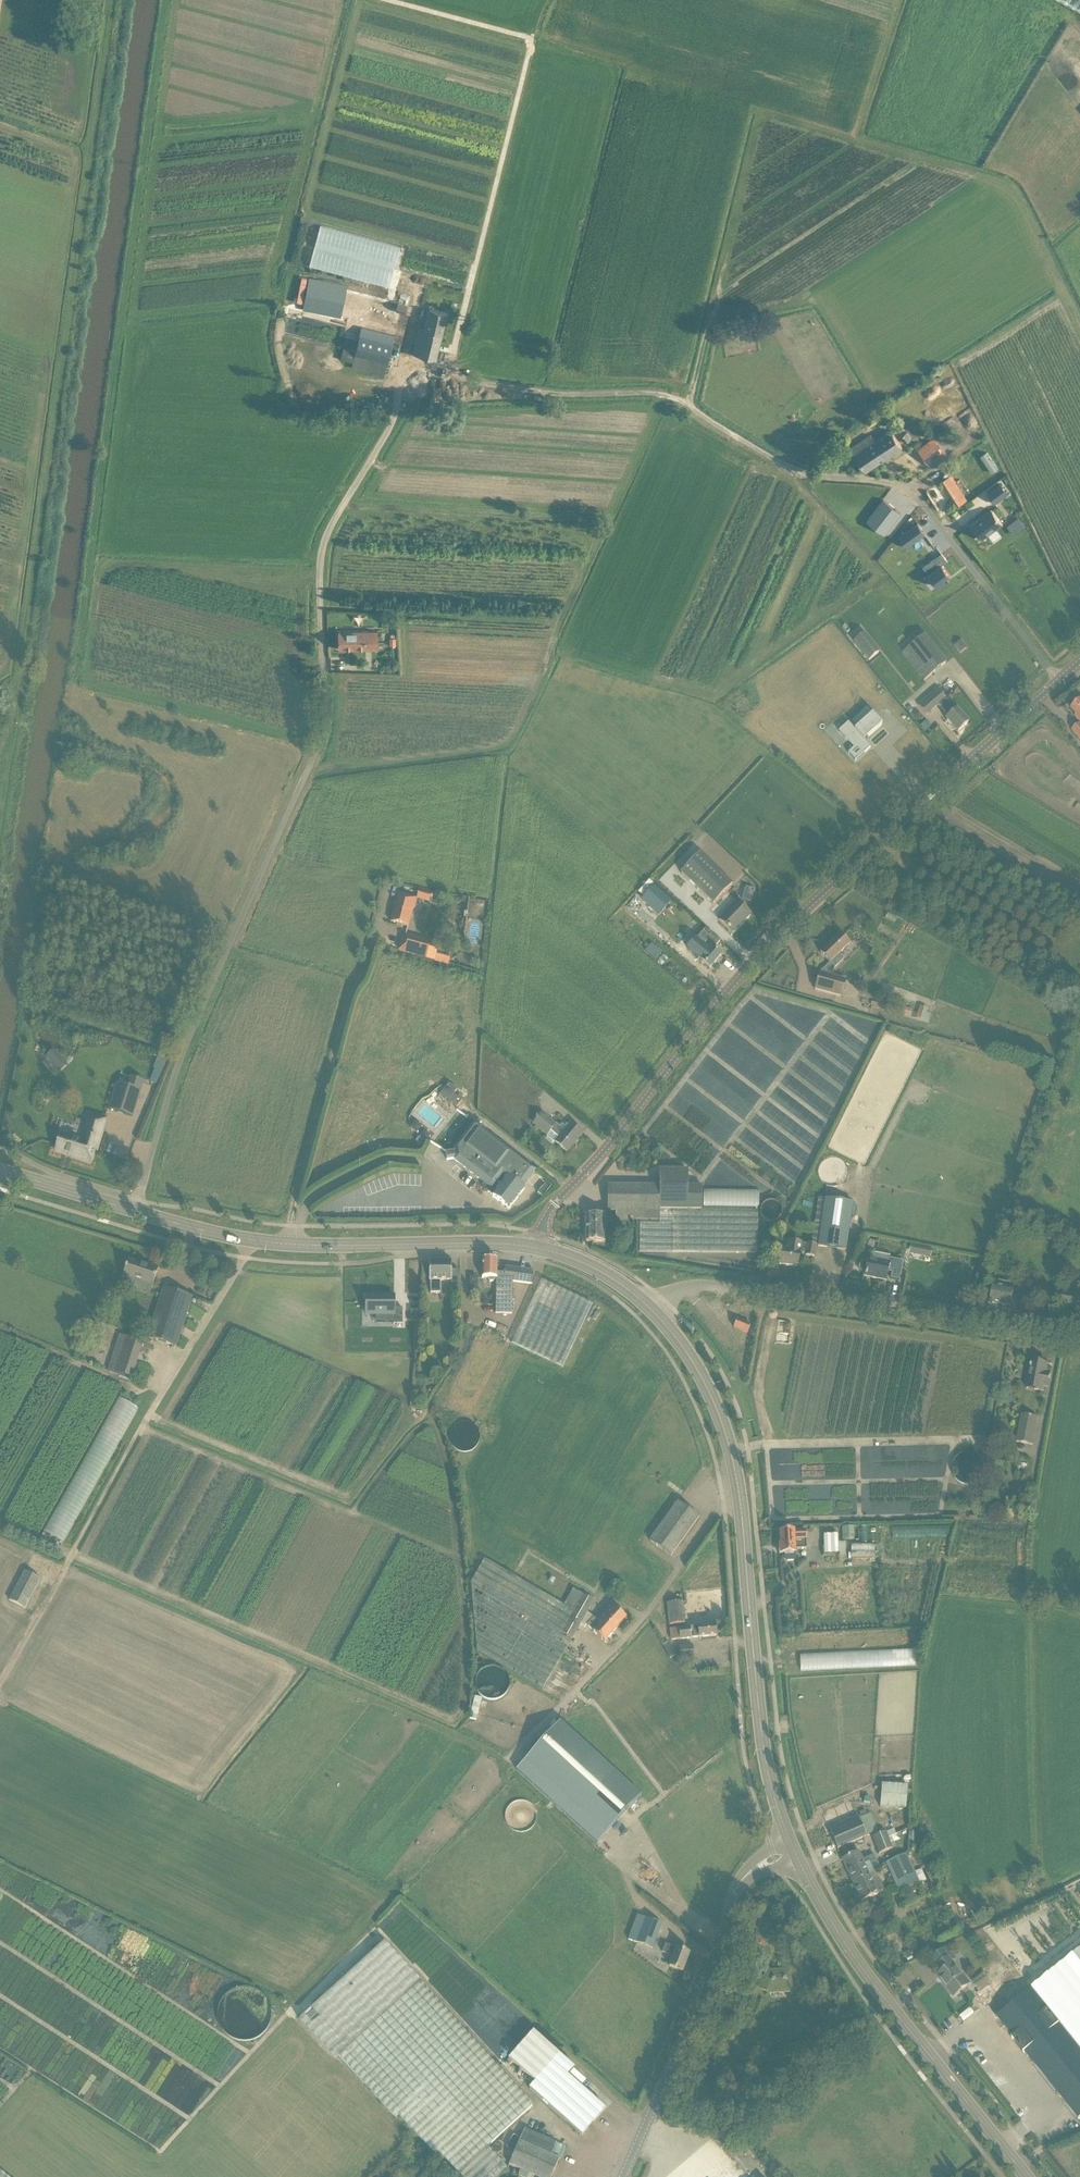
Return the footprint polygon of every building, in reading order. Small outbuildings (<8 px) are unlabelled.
[(1079,8),(1079,0),(1065,0),(1079,8)] [(309,279),(308,316),(357,318),(358,289),(342,288),(342,291),(335,291),(334,297),(317,296),(318,280),(309,279)] [(409,299),(399,297),(395,310),(405,313),(409,299)] [(436,360),(448,313),(429,308),(424,328),(419,327),(412,353),(436,360)] [(372,309),(370,325),(398,329),(400,313),(372,309)] [(362,327),(359,341),(356,351),(388,359),(394,335),(362,327)] [(359,341),(327,333),(317,375),(380,391),(388,359),(356,351),(359,341)] [(434,400),(434,377),(423,377),(422,399),(434,400)] [(945,400),(936,406),(948,426),(960,418),(961,420),(973,413),(964,398),(950,408),(945,400)] [(903,447),(896,437),(892,430),(875,441),(871,434),(851,447),(866,470),(898,449),(903,447)] [(904,442),(912,438),(907,431),(900,436),(904,442)] [(936,434),(928,441),(941,458),(953,449),(940,431),(936,434)] [(931,482),(949,514),(972,501),(957,475),(950,480),(946,473),(931,482)] [(1000,483),(988,492),(996,503),(1008,493),(1000,483)] [(884,498),(867,519),(885,533),(902,512),(884,498)] [(992,508),(971,524),(982,539),(1003,523),(992,508)] [(918,522),(899,536),(907,547),(926,533),(918,522)] [(942,553),(923,567),(924,568),(938,586),(943,583),(951,576),(942,563),(947,559),(942,553)] [(377,630),(349,630),(338,631),(338,648),(378,647),(377,630)] [(853,643),(868,662),(880,653),(865,633),(853,643)] [(946,663),(924,635),(901,653),(923,681),(946,663)] [(961,640),(954,644),(960,651),(966,646),(961,640)] [(946,720),(950,725),(957,733),(968,723),(961,715),(957,711),(956,711),(936,690),(919,705),(927,714),(938,704),(950,717),(946,720)] [(904,707),(909,712),(915,706),(910,701),(904,707)] [(1071,710),(1077,716),(1075,717),(1079,723),(1079,702),(1071,710)] [(864,740),(881,725),(866,708),(852,720),(859,728),(855,731),(848,724),(840,731),(854,748),(848,753),(855,761),(870,747),(864,740)] [(900,743),(894,746),(898,753),(904,750),(900,743)] [(699,853),(680,874),(713,905),(732,884),(699,853)] [(624,904),(631,893),(614,883),(607,894),(624,904)] [(654,887),(642,901),(658,915),(670,902),(654,887)] [(434,894),(419,890),(417,898),(418,898),(417,900),(429,903),(430,898),(432,899),(434,894)] [(417,898),(396,893),(392,909),(393,909),(390,923),(409,928),(413,910),(414,910),(417,900),(418,898),(417,898)] [(750,914),(742,907),(737,901),(719,920),(724,926),(732,933),(739,926),(738,925),(742,921),(742,922),(750,914)] [(464,938),(465,929),(458,928),(457,938),(464,938)] [(713,949),(720,942),(705,929),(695,940),(708,952),(700,961),(710,969),(721,956),(713,949)] [(398,951),(435,961),(438,948),(430,946),(431,941),(404,934),(402,942),(401,942),(398,951)] [(835,968),(842,961),(837,955),(849,944),(840,934),(826,947),(820,953),(830,963),(835,968)] [(819,973),(815,990),(841,997),(846,981),(819,973)] [(870,1005),(884,1009),(888,1011),(889,1007),(885,1005),(871,1002),(870,1005)] [(900,1014),(911,1017),(913,1010),(903,1007),(900,1014)] [(920,1007),(917,1019),(929,1022),(931,1014),(928,1013),(929,1009),(920,1007)] [(53,1050),(46,1056),(56,1067),(63,1060),(53,1050)] [(160,1071),(155,1082),(162,1085),(166,1074),(160,1071)] [(431,1085),(431,1079),(418,1077),(418,1083),(431,1085)] [(118,1085),(110,1110),(122,1114),(132,1117),(140,1092),(143,1083),(129,1078),(126,1088),(118,1085)] [(457,1090),(449,1084),(440,1095),(456,1108),(462,1101),(453,1094),(457,1090)] [(534,1124),(547,1134),(547,1138),(553,1143),(556,1142),(559,1145),(567,1152),(573,1146),(572,1145),(582,1134),(583,1133),(571,1124),(567,1128),(563,1125),(561,1128),(559,1129),(554,1126),(555,1125),(543,1114),(534,1124)] [(60,1136),(55,1151),(71,1156),(71,1157),(90,1163),(94,1151),(96,1152),(102,1133),(106,1121),(90,1116),(86,1128),(82,1142),(60,1136)] [(508,1210),(524,1189),(522,1188),(535,1171),(474,1124),(454,1150),(454,1151),(446,1152),(447,1160),(456,1159),(456,1160),(455,1160),(455,1161),(457,1162),(455,1165),(459,1168),(461,1166),(485,1184),(482,1186),(486,1189),(488,1187),(491,1189),(488,1193),(493,1197),(492,1197),(508,1210)] [(688,1185),(689,1171),(660,1170),(660,1186),(660,1219),(660,1224),(673,1224),(673,1210),(702,1210),(702,1186),(688,1185)] [(616,1223),(627,1223),(634,1223),(634,1219),(660,1219),(660,1186),(608,1186),(608,1212),(616,1212),(616,1223)] [(846,1250),(847,1240),(853,1203),(825,1199),(818,1246),(846,1250)] [(757,1252),(757,1242),(757,1225),(758,1211),(702,1210),(673,1210),(673,1224),(660,1224),(640,1224),(640,1241),(640,1252),(757,1252)] [(586,1216),(586,1242),(604,1242),(604,1216),(586,1216)] [(814,1257),(816,1246),(791,1242),(790,1250),(781,1249),(779,1264),(797,1267),(799,1252),(806,1253),(805,1256),(814,1257)] [(915,1247),(914,1258),(934,1261),(936,1250),(915,1247)] [(868,1259),(867,1263),(863,1262),(861,1263),(860,1264),(859,1268),(860,1271),(861,1272),(865,1272),(864,1277),(875,1279),(876,1278),(885,1280),(885,1281),(886,1281),(888,1272),(892,1273),(891,1279),(899,1281),(903,1262),(890,1259),(889,1263),(868,1259)] [(153,1287),(155,1279),(159,1268),(148,1265),(147,1267),(128,1260),(125,1271),(123,1277),(153,1287)] [(482,1278),(487,1278),(490,1281),(493,1281),(495,1279),(496,1279),(497,1273),(497,1260),(482,1260),(482,1271),(482,1278)] [(429,1281),(431,1281),(431,1293),(440,1293),(440,1280),(451,1281),(451,1273),(451,1262),(429,1262),(429,1281)] [(915,1282),(919,1265),(909,1263),(905,1280),(915,1282)] [(512,1280),(532,1283),(532,1282),(534,1271),(505,1267),(504,1273),(497,1273),(496,1279),(495,1314),(511,1314),(512,1280)] [(474,1279),(474,1294),(482,1294),(482,1279),(474,1279)] [(1011,1307),(1013,1296),(1013,1291),(1015,1285),(996,1281),(995,1287),(993,1287),(993,1292),(991,1303),(1011,1307)] [(584,1314),(589,1304),(540,1282),(535,1292),(512,1344),(481,1330),(446,1407),(494,1429),(529,1353),(560,1367),(584,1314)] [(147,1338),(166,1344),(176,1347),(193,1298),(164,1288),(160,1299),(147,1338)] [(370,1292),(367,1312),(395,1317),(394,1325),(403,1326),(405,1311),(396,1309),(398,1297),(370,1292)] [(370,1317),(366,1321),(370,1325),(375,1320),(370,1317)] [(747,1333),(750,1325),(737,1320),(733,1328),(747,1333)] [(107,1371),(132,1379),(143,1343),(119,1336),(107,1371)] [(1047,1388),(1047,1387),(1048,1378),(1045,1378),(1047,1365),(1031,1362),(1030,1373),(1026,1389),(1043,1392),(1043,1387),(1047,1388)] [(74,1546),(139,1409),(118,1399),(53,1536),(74,1546)] [(1016,1442),(1033,1445),(1038,1417),(1021,1414),(1016,1442)] [(699,1518),(678,1502),(650,1541),(671,1556),(699,1518)] [(628,1533),(632,1526),(625,1522),(621,1529),(628,1533)] [(842,1527),(842,1541),(854,1540),(854,1527),(842,1527)] [(897,1529),(897,1540),(954,1539),(953,1528),(897,1529)] [(779,1555),(784,1554),(784,1559),(787,1562),(793,1561),(795,1559),(795,1554),(795,1549),(805,1549),(804,1531),(791,1532),(780,1532),(781,1544),(779,1544),(779,1555)] [(837,1534),(823,1535),(824,1555),(838,1554),(838,1557),(846,1556),(845,1543),(838,1543),(837,1534)] [(875,1545),(851,1545),(851,1555),(848,1555),(848,1558),(850,1558),(851,1559),(875,1559),(875,1545)] [(542,1690),(567,1648),(570,1642),(560,1636),(561,1633),(572,1639),(582,1622),(594,1601),(584,1596),(573,1590),(564,1606),(485,1561),(472,1584),(473,1585),(478,1653),(542,1690)] [(691,1569),(695,1621),(722,1619),(717,1567),(691,1569)] [(40,1580),(25,1571),(9,1601),(25,1609),(40,1580)] [(669,1625),(685,1624),(682,1602),(667,1603),(669,1625)] [(600,1619),(614,1631),(626,1618),(612,1605),(604,1614),(600,1619)] [(614,1631),(600,1619),(598,1621),(594,1618),(592,1619),(586,1626),(604,1642),(614,1631)] [(716,1636),(715,1626),(670,1630),(671,1640),(716,1636)] [(803,1640),(804,1672),(922,1667),(921,1649),(923,1649),(923,1635),(803,1640)] [(679,1646),(680,1659),(694,1658),(692,1645),(679,1646)] [(479,1699),(474,1722),(482,1724),(487,1700),(479,1699)] [(580,1702),(575,1705),(578,1711),(584,1707),(580,1702)] [(516,1770),(597,1844),(641,1795),(560,1721),(516,1770)] [(883,1784),(881,1803),(906,1805),(906,1803),(910,1803),(911,1790),(907,1790),(907,1786),(883,1784)] [(837,1849),(847,1845),(868,1835),(877,1831),(870,1813),(861,1817),(859,1814),(828,1828),(837,1849)] [(903,1813),(890,1818),(895,1830),(908,1824),(903,1813)] [(893,1830),(886,1833),(886,1832),(872,1838),(878,1854),(892,1849),(889,1842),(892,1841),(891,1835),(895,1834),(893,1830)] [(852,1855),(842,1859),(852,1883),(868,1876),(864,1865),(870,1862),(867,1857),(861,1860),(858,1852),(852,1855)] [(891,1876),(899,1893),(920,1884),(906,1853),(885,1862),(888,1870),(891,1876)] [(861,1902),(871,1898),(884,1892),(879,1880),(876,1872),(868,1876),(852,1883),(861,1902)] [(662,1925),(651,1921),(645,1919),(637,1915),(628,1940),(636,1943),(642,1945),(652,1949),(662,1925)] [(338,2055),(395,2118),(399,2115),(440,2161),(444,2159),(460,2176),(496,2176),(507,2167),(487,2146),(532,2105),(419,1982),(385,1942),(300,2020),(335,2059),(338,2055)] [(683,1972),(689,1954),(676,1949),(665,1945),(662,1953),(664,1953),(673,1957),(669,1966),(683,1972)] [(955,1971),(958,1969),(942,1949),(931,1958),(943,1972),(937,1977),(952,1995),(959,1988),(961,1991),(967,1986),(955,1971)] [(910,1951),(904,1954),(907,1960),(913,1957),(910,1951)] [(1032,1989),(1048,2010),(1079,2050),(1079,1951),(1032,1989)] [(977,1994),(1006,2029),(1013,2038),(1078,2120),(1079,2118),(1079,2050),(1048,2010),(1046,2011),(1040,2016),(1033,2007),(1017,1986),(1005,1972),(977,1994)] [(605,2109),(597,2102),(567,2076),(574,2068),(533,2031),(507,2059),(535,2083),(529,2089),(582,2136),(605,2109)] [(725,2057),(720,2068),(727,2071),(732,2060),(725,2057)] [(559,2159),(551,2155),(556,2143),(546,2139),(524,2129),(509,2165),(520,2170),(518,2175),(522,2176),(551,2176),(559,2159)]
